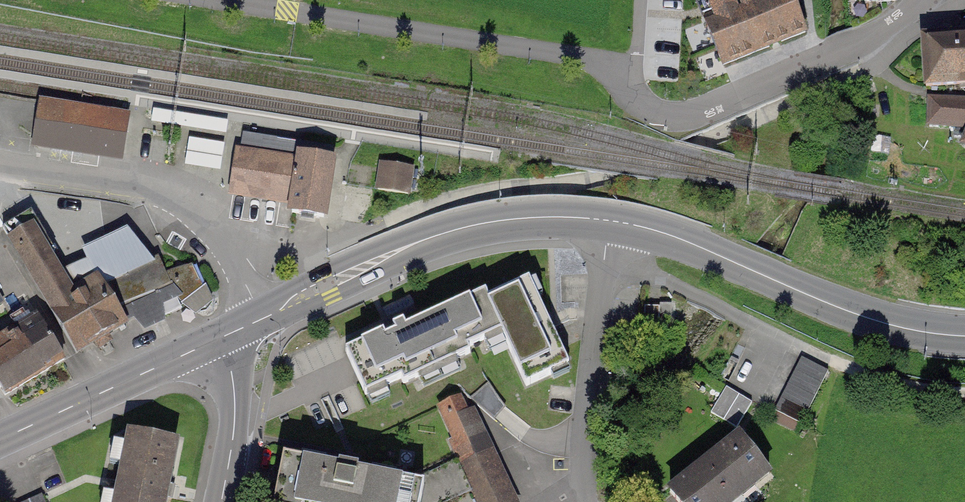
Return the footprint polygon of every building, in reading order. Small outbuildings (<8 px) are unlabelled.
[(719,68),(807,35),(793,0),(763,0),(702,23),(719,68)] [(920,38),(923,90),(964,88),(964,35),(920,38)] [(927,97),(927,126),(964,128),(964,98),(927,97)] [(39,99),(30,146),(121,163),(126,137),(130,115),(39,99)] [(337,166),(237,150),(230,198),(289,206),(287,218),(306,221),(328,224),(337,166)] [(408,167),(379,163),(376,189),(404,193),(408,167)] [(70,349),(114,324),(83,271),(70,278),(30,209),(0,227),(70,349)] [(84,248),(138,329),(186,302),(132,224),(84,248)] [(565,349),(521,260),(493,274),(537,363),(565,349)] [(491,275),(355,341),(376,384),(512,317),(491,275)] [(676,307),(647,306),(647,334),(675,335),(676,307)] [(40,368),(59,356),(34,314),(14,326),(40,368)] [(40,368),(14,326),(0,335),(0,389),(1,391),(40,368)] [(833,369),(806,355),(778,408),(804,422),(833,369)] [(757,398),(732,383),(716,410),(741,425),(757,398)] [(439,395),(490,501),(520,501),(463,384),(439,395)] [(184,433),(125,422),(110,501),(171,501),(184,433)] [(660,479),(678,501),(754,501),(780,482),(735,423),(660,479)] [(296,453),(287,501),(416,501),(420,477),(296,453)] [(23,501),(52,501),(48,491),(23,501)]
